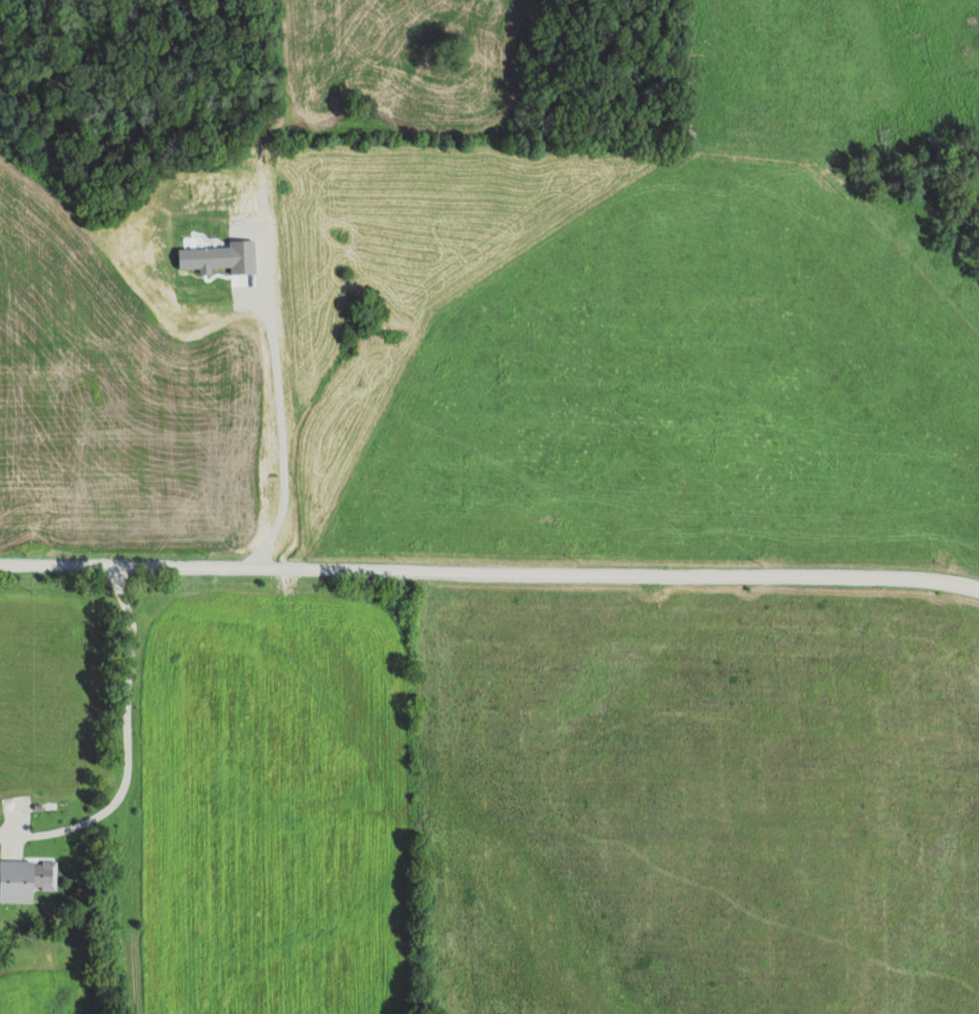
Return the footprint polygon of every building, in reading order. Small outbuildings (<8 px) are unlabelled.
[(32,902),(32,860),(0,860),(0,902),(32,902)]
